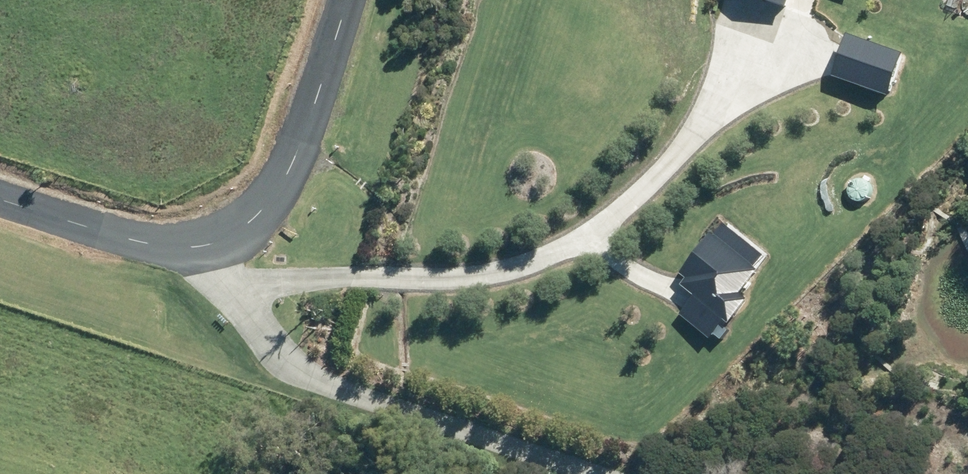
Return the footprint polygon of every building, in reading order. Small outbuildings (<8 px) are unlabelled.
[(790,9),(793,0),(764,0),(790,9)]
